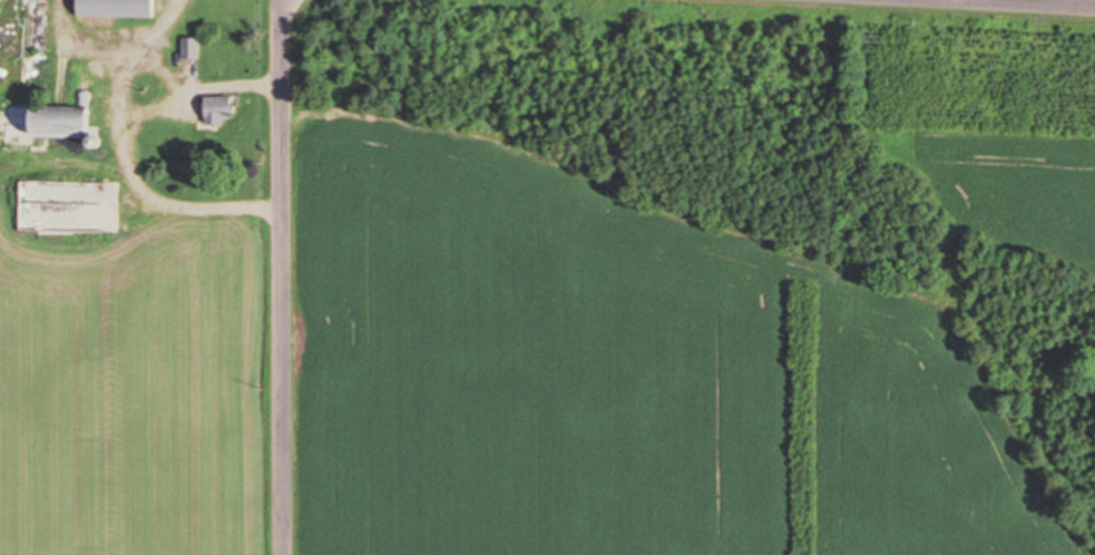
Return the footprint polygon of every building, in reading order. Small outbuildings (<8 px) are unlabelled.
[(72,17),(152,17),(152,0),(72,0),(72,17)] [(180,59),(199,59),(199,38),(180,38),(180,59)] [(230,96),(200,96),(200,122),(230,122),(230,96)] [(0,106),(0,145),(30,145),(30,136),(74,136),(74,146),(99,146),(99,124),(89,124),(89,100),(79,100),(79,105),(0,106)]
